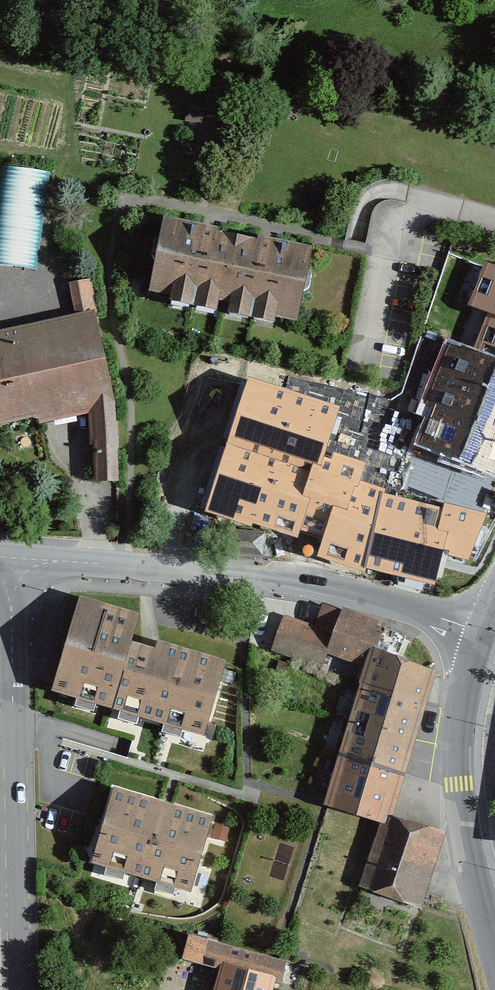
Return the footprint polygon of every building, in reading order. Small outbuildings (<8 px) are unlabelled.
[(49,170),(7,164),(0,211),(0,262),(35,267),(49,170)] [(305,249),(160,220),(146,287),(291,316),(305,249)] [(486,263),(468,307),(486,314),(471,348),(494,357),(494,267),(486,263)] [(0,335),(0,421),(34,412),(38,421),(88,408),(92,479),(112,480),(106,401),(86,316),(0,335)] [(447,338),(417,413),(424,416),(413,445),(494,478),(494,357),(471,348),(447,338)] [(339,407),(249,379),(229,444),(320,471),(327,454),(339,407)] [(320,471),(229,444),(208,512),(300,539),(304,530),(320,471)] [(320,555),(368,569),(392,491),(358,481),(363,465),(327,454),(304,530),(326,536),(320,555)] [(451,472),(443,490),(481,507),(493,481),(480,475),(476,484),(451,472)] [(481,517),(392,491),(368,569),(438,584),(444,554),(471,560),(481,517)] [(84,596),(55,690),(206,737),(230,663),(142,635),(147,616),(84,596)] [(310,630),(284,621),(274,650),(321,666),(326,652),(368,666),(324,798),(382,817),(359,886),(421,907),(445,836),(398,821),(412,780),(404,778),(438,675),(375,654),(384,627),(318,605),(310,630)] [(212,816),(112,787),(91,861),(191,890),(212,816)] [(196,944),(192,963),(216,969),(211,989),(267,989),(269,982),(276,984),(281,963),(196,944)]
